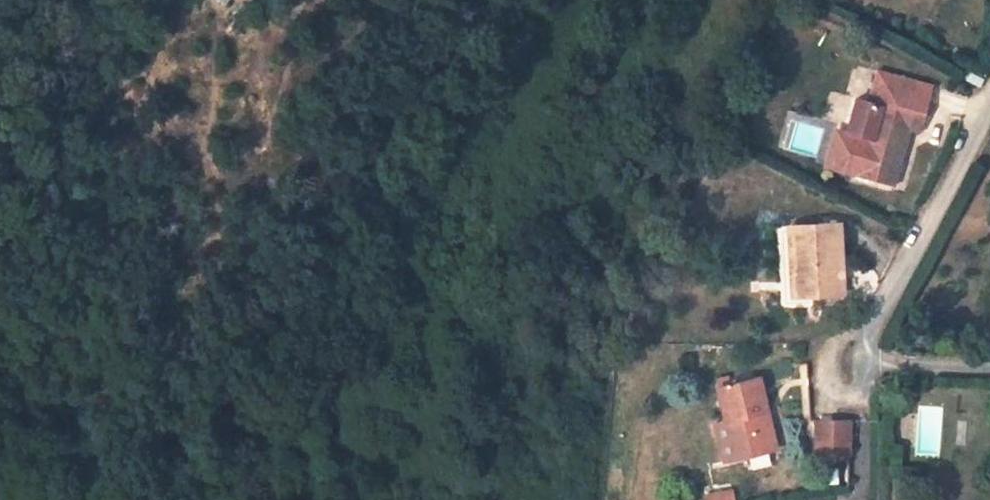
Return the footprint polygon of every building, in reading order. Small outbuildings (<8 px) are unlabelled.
[(970,73),(966,81),(981,89),(985,81),(970,73)] [(926,89),(870,74),(863,106),(851,103),(842,138),(851,140),(842,179),(892,190),(905,132),(914,134),(926,89)] [(842,138),(830,135),(821,174),(842,179),(851,140),(842,138)] [(840,294),(837,225),(796,226),(798,273),(790,273),(790,295),(840,294)] [(787,227),(790,273),(798,273),(796,226),(787,227)] [(774,449),(758,379),(717,388),(724,421),(731,420),(740,457),(774,449)] [(851,449),(851,417),(814,416),(813,448),(851,449)] [(734,458),(740,457),(731,420),(724,421),(734,458)] [(704,499),(734,499),(733,485),(703,488),(704,499)]
